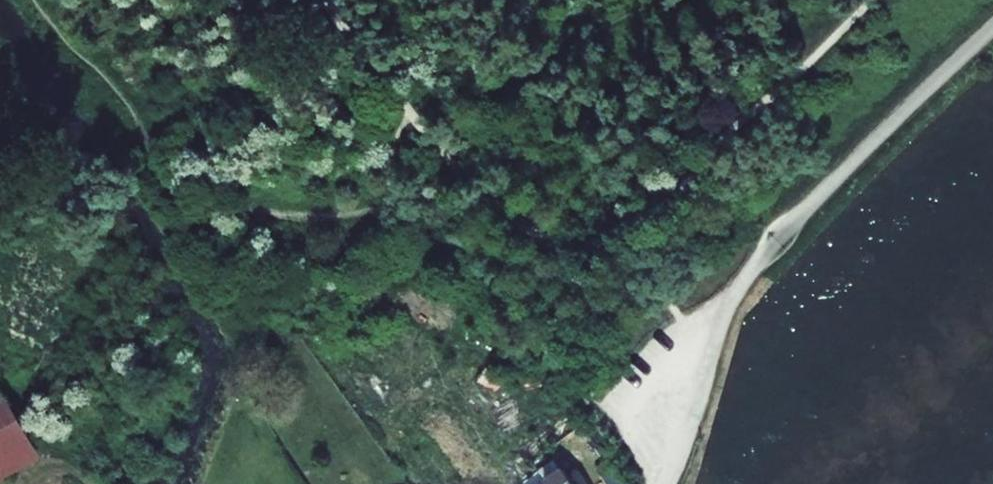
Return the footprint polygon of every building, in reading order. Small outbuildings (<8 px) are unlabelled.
[(5,394),(0,397),(0,482),(42,458),(5,394)] [(538,472),(521,483),(548,483),(538,472)]
